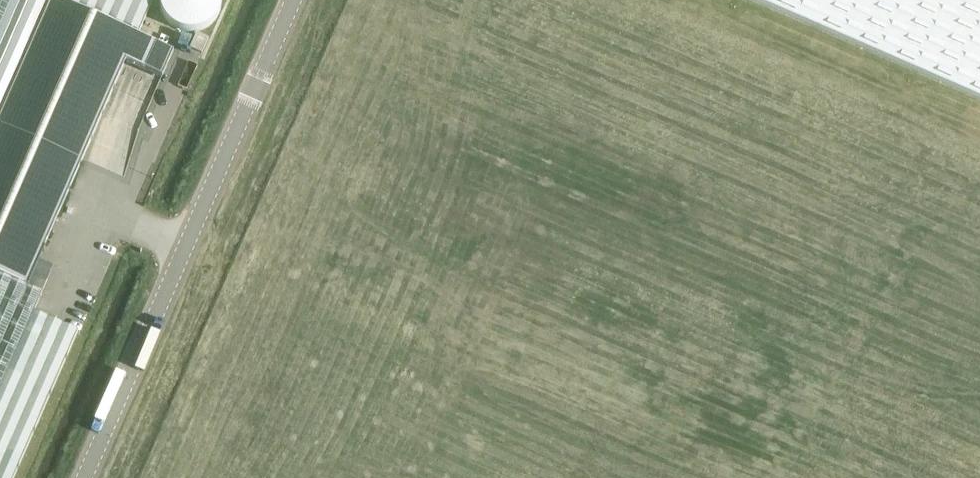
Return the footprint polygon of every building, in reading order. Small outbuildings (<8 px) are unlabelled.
[(78,334),(34,315),(42,296),(27,289),(126,62),(146,70),(162,77),(173,52),(157,44),(138,36),(154,0),(0,0),(0,477),(15,477),(78,334)] [(979,100),(979,0),(751,0),(979,100)]
